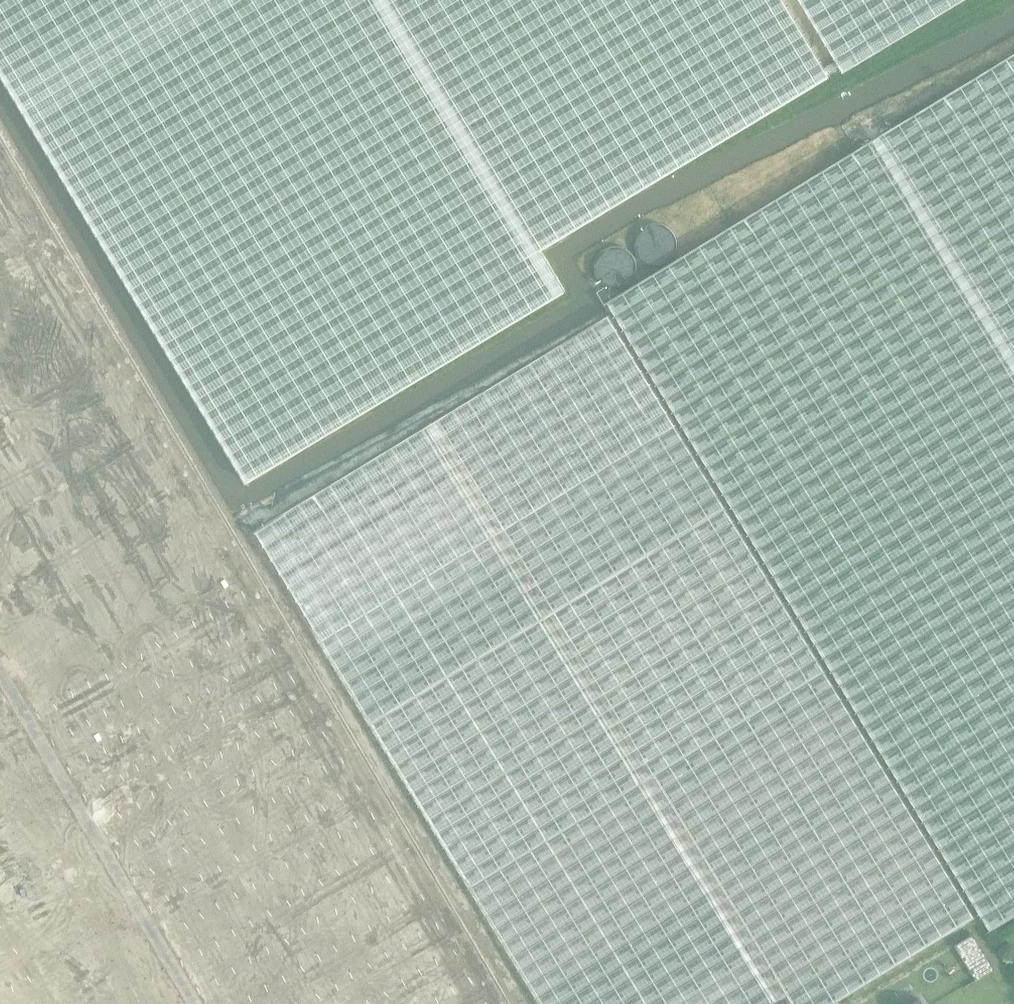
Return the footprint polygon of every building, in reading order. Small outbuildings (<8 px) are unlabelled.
[(247,481),(565,290),(540,248),(648,184),(829,76),(783,0),(0,0),(0,70),(247,481)] [(841,69),(958,0),(799,0),(841,69)] [(1013,916),(1013,53),(607,300),(991,930),(1013,916)] [(228,524),(0,135),(0,1003),(508,1003),(228,524)] [(678,247),(679,241),(677,234),(673,228),(668,224),(662,222),(655,222),(648,225),(643,229),(639,235),(638,241),(639,248),(641,254),(646,259),(652,262),(659,263),(665,262),(671,258),(676,253),(678,247)] [(600,254),(596,260),(595,267),(597,274),(600,280),(606,285),(613,287),(619,287),(625,285),(631,282),(635,276),(637,270),(637,264),(635,257),(631,252),(626,248),(619,246),(612,246),(605,249),(600,254)] [(254,531),(542,1003),(830,1003),(836,1000),(974,916),(608,315),(254,531)]
